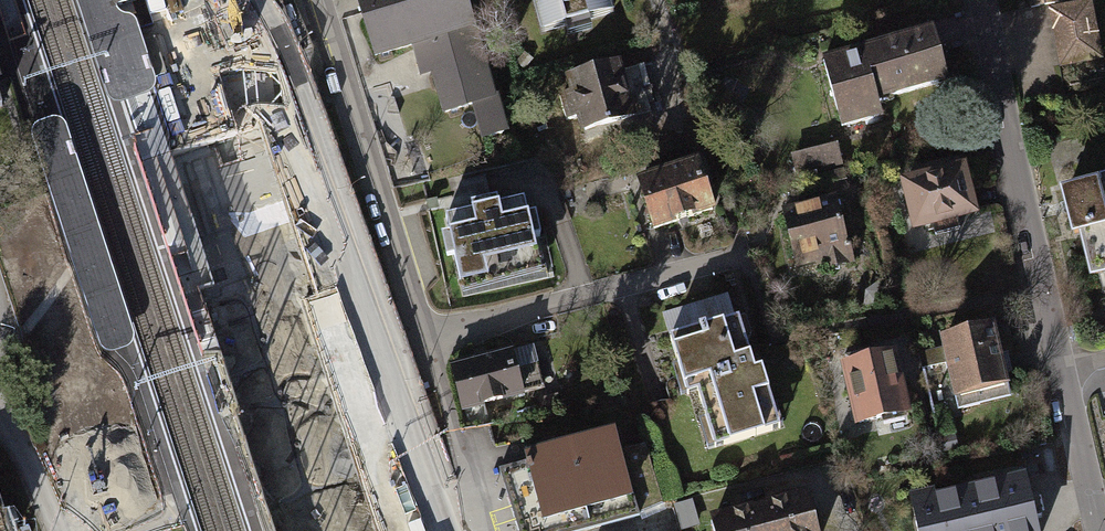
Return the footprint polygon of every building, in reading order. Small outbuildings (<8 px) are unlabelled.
[(114,343),(137,336),(32,0),(8,0),(114,343)] [(128,82),(152,155),(195,141),(207,137),(202,120),(193,94),(163,0),(101,0),(128,82)] [(374,60),(424,47),(449,144),(503,131),(470,0),(358,0),(374,60)] [(537,27),(607,10),(605,0),(531,0),(537,27)] [(1094,6),(1051,13),(1060,65),(1103,57),(1094,6)] [(933,29),(825,59),(845,131),(887,119),(882,101),(948,82),(933,29)] [(619,65),(564,75),(575,133),(630,123),(619,65)] [(798,155),(808,195),(847,185),(838,145),(798,155)] [(700,161),(635,184),(654,235),(718,212),(700,161)] [(966,166),(902,184),(918,239),(982,221),(966,166)] [(1063,194),(1073,239),(1086,236),(1097,282),(1104,280),(1104,184),(1063,194)] [(836,199),(783,213),(797,270),(851,256),(836,199)] [(528,202),(446,219),(461,290),(491,284),(488,269),(540,258),(528,202)] [(743,314),(667,336),(683,391),(697,387),(716,450),(790,428),(772,365),(759,368),(743,314)] [(996,326),(942,338),(957,400),(1010,388),(996,326)] [(891,351),(844,362),(859,428),(906,417),(891,351)] [(514,354),(451,368),(461,411),(523,397),(514,354)] [(620,428),(529,456),(549,522),(640,495),(620,428)] [(268,462),(290,530),(379,530),(348,436),(268,462)] [(912,502),(920,530),(1041,530),(1027,474),(912,502)] [(712,515),(716,530),(821,530),(811,490),(712,515)] [(0,495),(0,530),(12,530),(0,495)]
